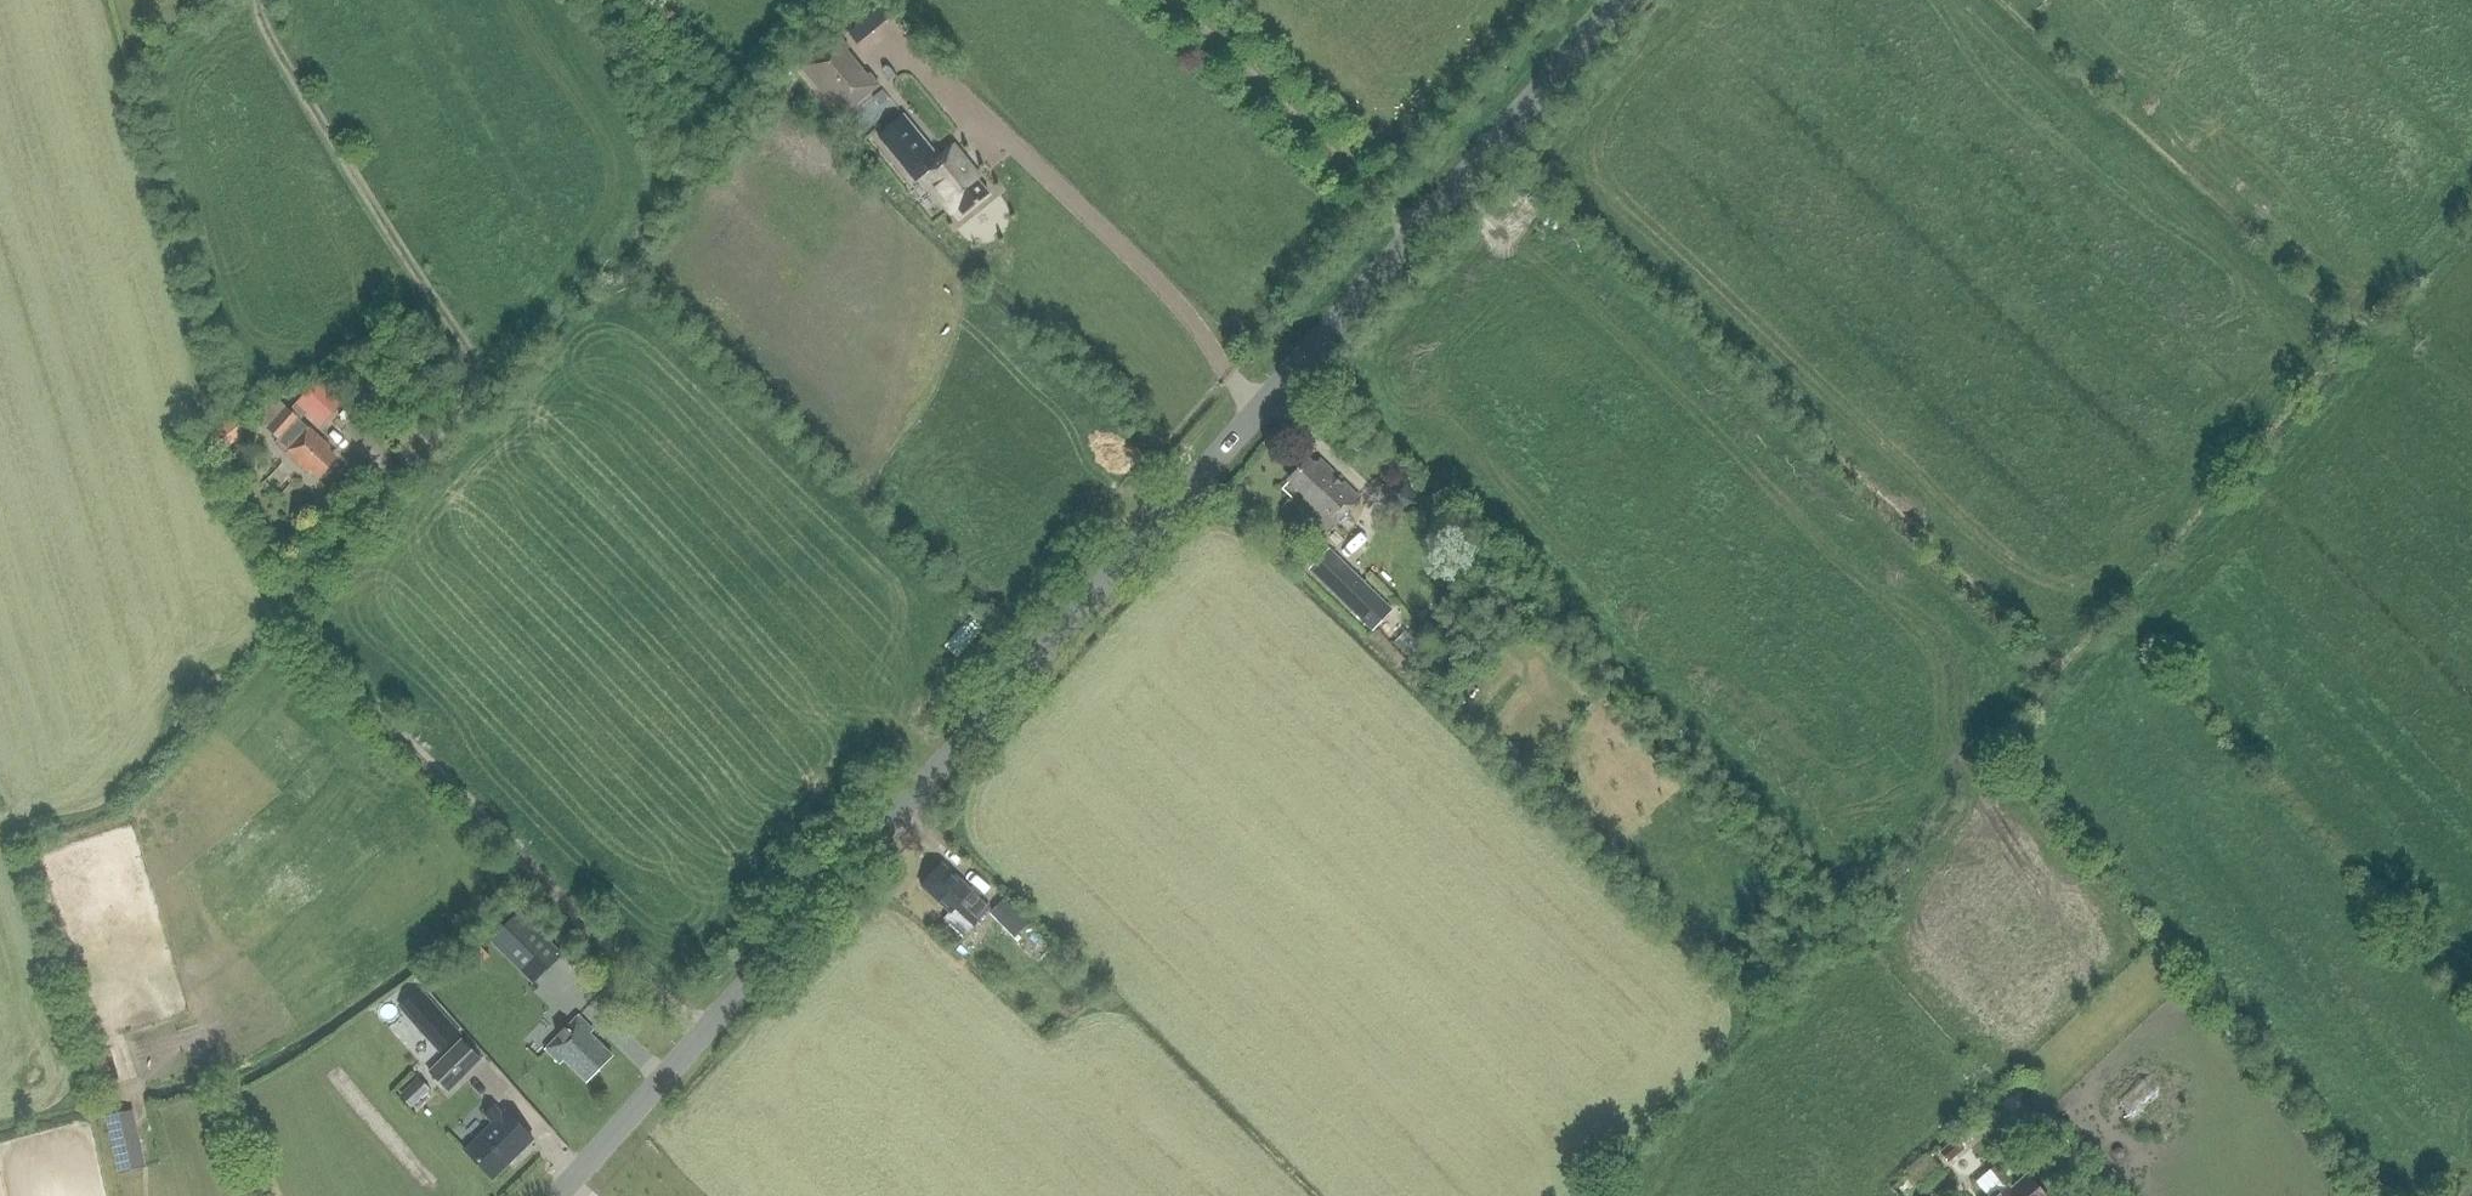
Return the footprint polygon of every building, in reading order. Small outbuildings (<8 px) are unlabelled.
[(859,7),(867,16),(876,8),(869,0),(868,0),(859,7)] [(848,48),(839,36),(801,67),(841,116),(879,85),(869,73),(867,75),(846,50),(848,48)] [(878,136),(909,174),(915,182),(921,177),(951,213),(957,208),(963,215),(989,194),(977,180),(979,178),(953,146),(938,158),(903,115),(878,136)] [(320,379),(297,404),(319,424),(342,398),(320,379)] [(299,419),(285,406),(277,399),(257,421),(278,439),(275,443),(307,472),(311,467),(320,476),(335,458),(326,450),(330,447),(308,427),(308,428),(299,420),(299,419)] [(232,420),(206,439),(207,440),(201,444),(210,457),(216,452),(217,454),(242,435),(232,420)] [(1305,463),(1291,478),(1309,495),(1301,504),(1328,529),(1356,499),(1319,463),(1312,470),(1305,463)] [(1392,610),(1329,549),(1309,569),(1372,630),(1392,610)] [(991,908),(941,863),(921,886),(950,912),(944,919),(963,937),(991,908)] [(1014,937),(1028,923),(1004,900),(991,914),(1014,937)] [(518,911),(491,938),(534,982),(561,955),(518,911)] [(563,957),(530,988),(549,1008),(582,976),(563,957)] [(444,1047),(459,1034),(419,990),(405,1003),(444,1047)] [(600,1070),(598,1069),(612,1055),(589,1033),(593,1029),(578,1015),(545,1049),(560,1063),(563,1059),(586,1081),(589,1078),(591,1079),(600,1070)] [(481,1062),(460,1041),(428,1071),(448,1092),(464,1078),(481,1062)] [(137,1105),(109,1112),(123,1170),(151,1163),(137,1105)] [(493,1105),(484,1114),(493,1122),(465,1150),(493,1178),(533,1138),(505,1111),(502,1114),(493,1105)] [(1955,1139),(1939,1152),(1948,1163),(1964,1150),(1955,1139)] [(2026,1175),(2010,1189),(2008,1187),(2006,1189),(1995,1177),(1982,1189),(1988,1195),(2045,1195),(2026,1175)]
